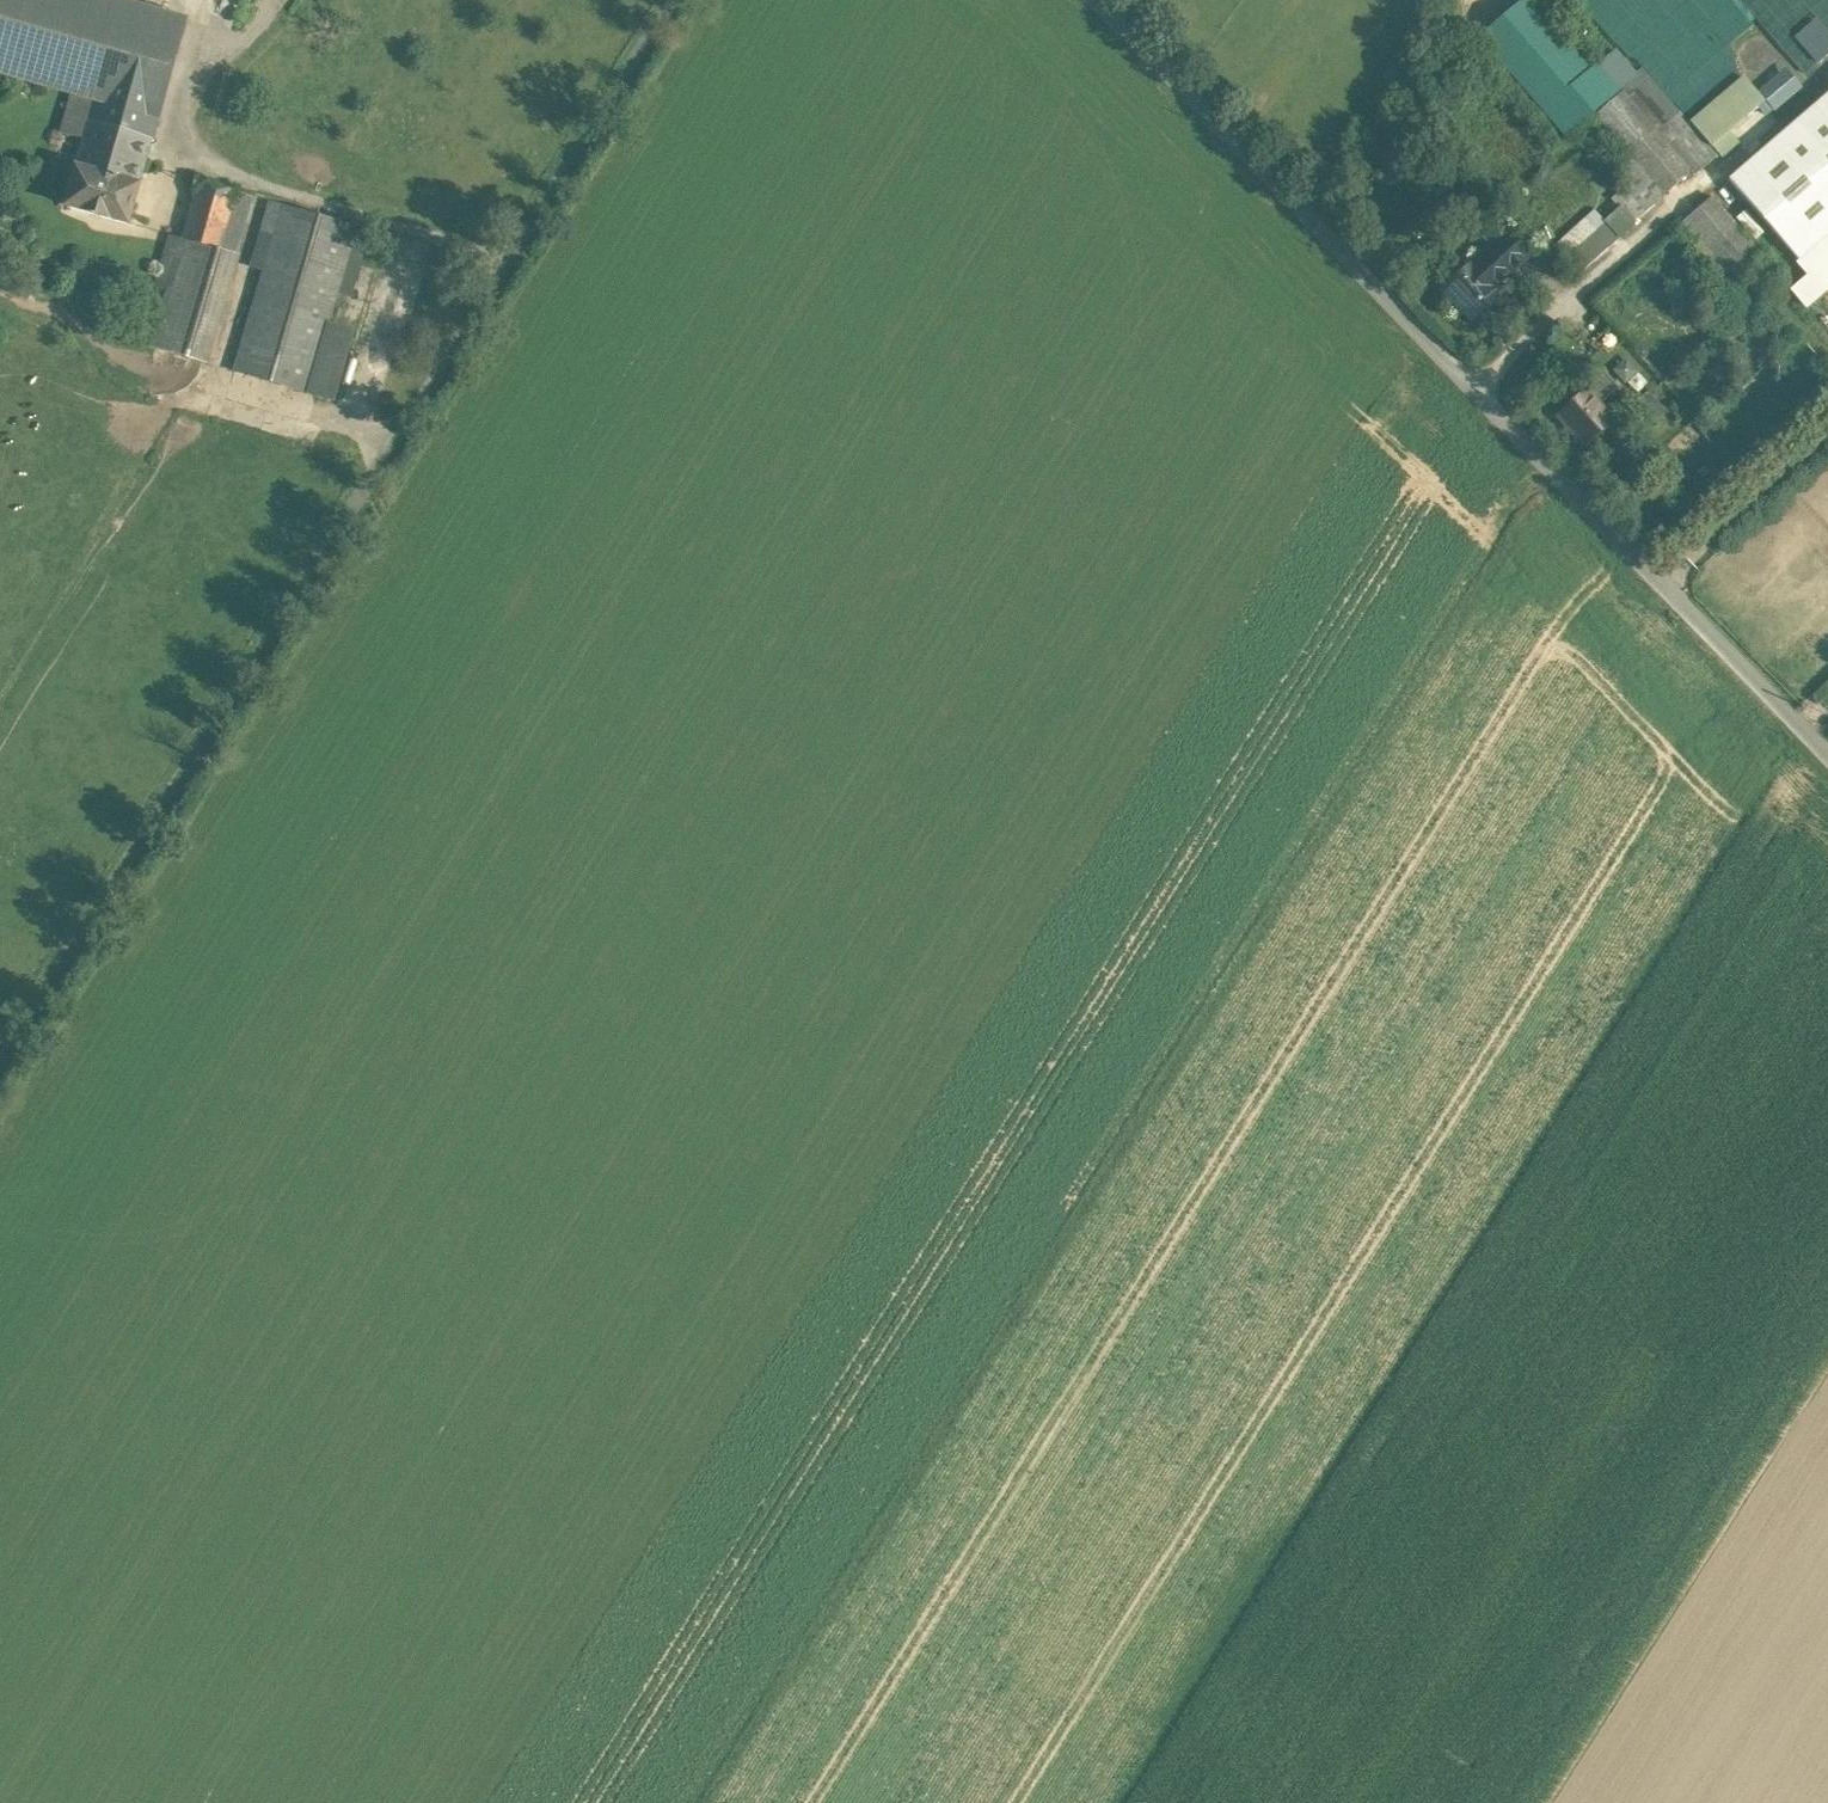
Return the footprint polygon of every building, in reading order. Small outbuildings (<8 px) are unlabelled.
[(111,0),(0,0),(0,69),(73,90),(97,97),(90,121),(153,139),(187,21),(111,0)] [(1808,78),(1827,61),(1827,0),(1741,0),(1808,78)] [(1712,146),(1691,122),(1643,67),(1628,78),(1626,89),(1598,112),(1631,149),(1610,167),(1633,194),(1626,200),(1570,252),(1584,269),(1642,217),(1665,198),(1665,192),(1680,179),(1688,179),(1719,152),(1713,145),(1712,146)] [(1791,76),(1776,89),(1770,81),(1759,91),(1767,100),(1765,101),(1759,106),(1765,114),(1773,108),(1774,109),(1800,88),(1791,76)] [(1744,77),(1691,122),(1712,146),(1713,145),(1730,131),(1759,106),(1765,101),(1744,77)] [(97,97),(73,90),(62,132),(85,138),(90,121),(97,97)] [(1729,179),(1810,273),(1793,288),(1804,301),(1827,281),(1827,94),(1729,179)] [(153,139),(90,121),(85,138),(77,166),(141,183),(153,139)] [(1730,131),(1713,145),(1719,152),(1723,157),(1740,142),(1730,131)] [(141,183),(77,166),(66,205),(129,223),(141,183)] [(237,191),(201,181),(184,238),(220,249),(237,191)] [(237,191),(220,249),(239,254),(256,197),(237,191)] [(1737,224),(1712,196),(1686,219),(1683,215),(1671,225),(1744,312),(1778,282),(1759,260),(1764,256),(1737,224)] [(272,202),(253,266),(264,270),(283,205),(272,202)] [(264,270),(235,370),(310,392),(330,323),(339,292),(358,227),(283,205),(264,270)] [(358,227),(339,292),(351,295),(370,231),(358,227)] [(1507,233),(1490,248),(1511,271),(1528,256),(1507,233)] [(171,235),(157,286),(169,289),(184,238),(171,235)] [(220,249),(184,238),(169,289),(152,346),(208,362),(239,254),(220,249)] [(1490,248),(1473,264),(1494,286),(1511,271),(1490,248)] [(1472,263),(1444,289),(1474,321),(1502,295),(1494,286),(1473,264),(1472,263)] [(357,331),(330,323),(310,392),(337,400),(357,331)] [(1605,373),(1587,389),(1586,388),(1558,414),(1587,446),(1615,420),(1600,403),(1617,387),(1605,373)] [(1649,389),(1634,402),(1652,422),(1667,410),(1649,389)]
